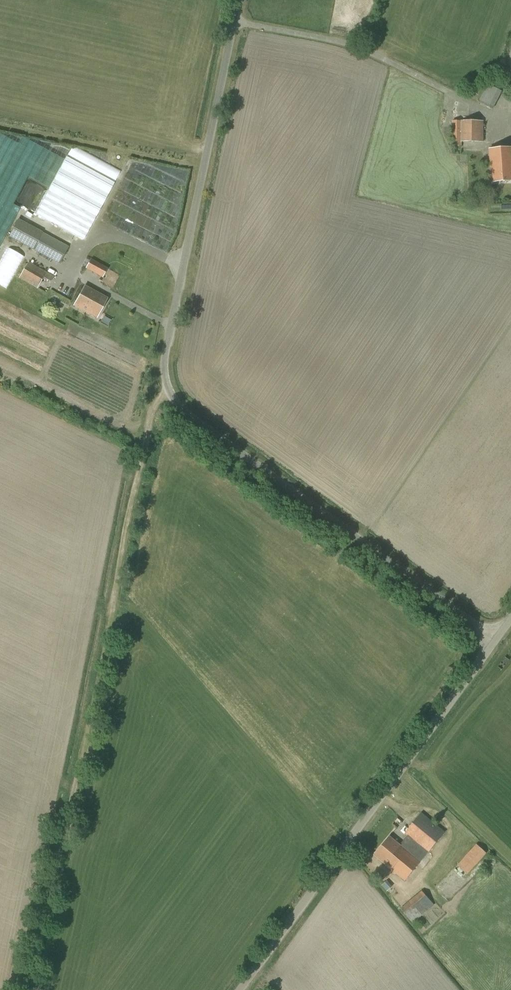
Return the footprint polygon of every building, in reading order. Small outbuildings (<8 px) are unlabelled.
[(479,102),(493,110),(502,92),(488,84),(479,102)] [(484,142),(484,121),(452,121),(452,146),(462,146),(462,142),(484,142)] [(20,208),(13,204),(28,176),(50,188),(36,214),(84,240),(113,182),(67,157),(65,160),(22,137),(0,178),(0,245),(20,208)] [(490,149),(492,182),(510,181),(510,148),(490,149)] [(8,237),(59,264),(69,247),(18,219),(8,237)] [(145,230),(143,243),(165,246),(166,240),(172,241),(174,228),(163,226),(163,224),(150,223),(149,230),(145,230)] [(3,274),(0,283),(0,286),(10,290),(23,255),(7,249),(0,268),(0,273),(3,274)] [(85,268),(102,278),(107,268),(90,259),(85,268)] [(28,261),(19,278),(37,289),(43,278),(50,282),(53,276),(28,261)] [(74,305),(86,312),(91,302),(87,300),(92,290),(85,286),(74,305)] [(91,302),(86,312),(96,318),(107,299),(92,290),(87,300),(91,302)] [(404,834),(407,836),(429,852),(446,832),(422,812),(404,834)] [(420,862),(400,844),(390,836),(375,855),(405,880),(420,862)] [(407,836),(400,844),(420,862),(429,852),(407,836)] [(458,865),(467,874),(487,853),(477,844),(458,865)] [(401,909),(413,923),(434,906),(422,891),(401,909)]
